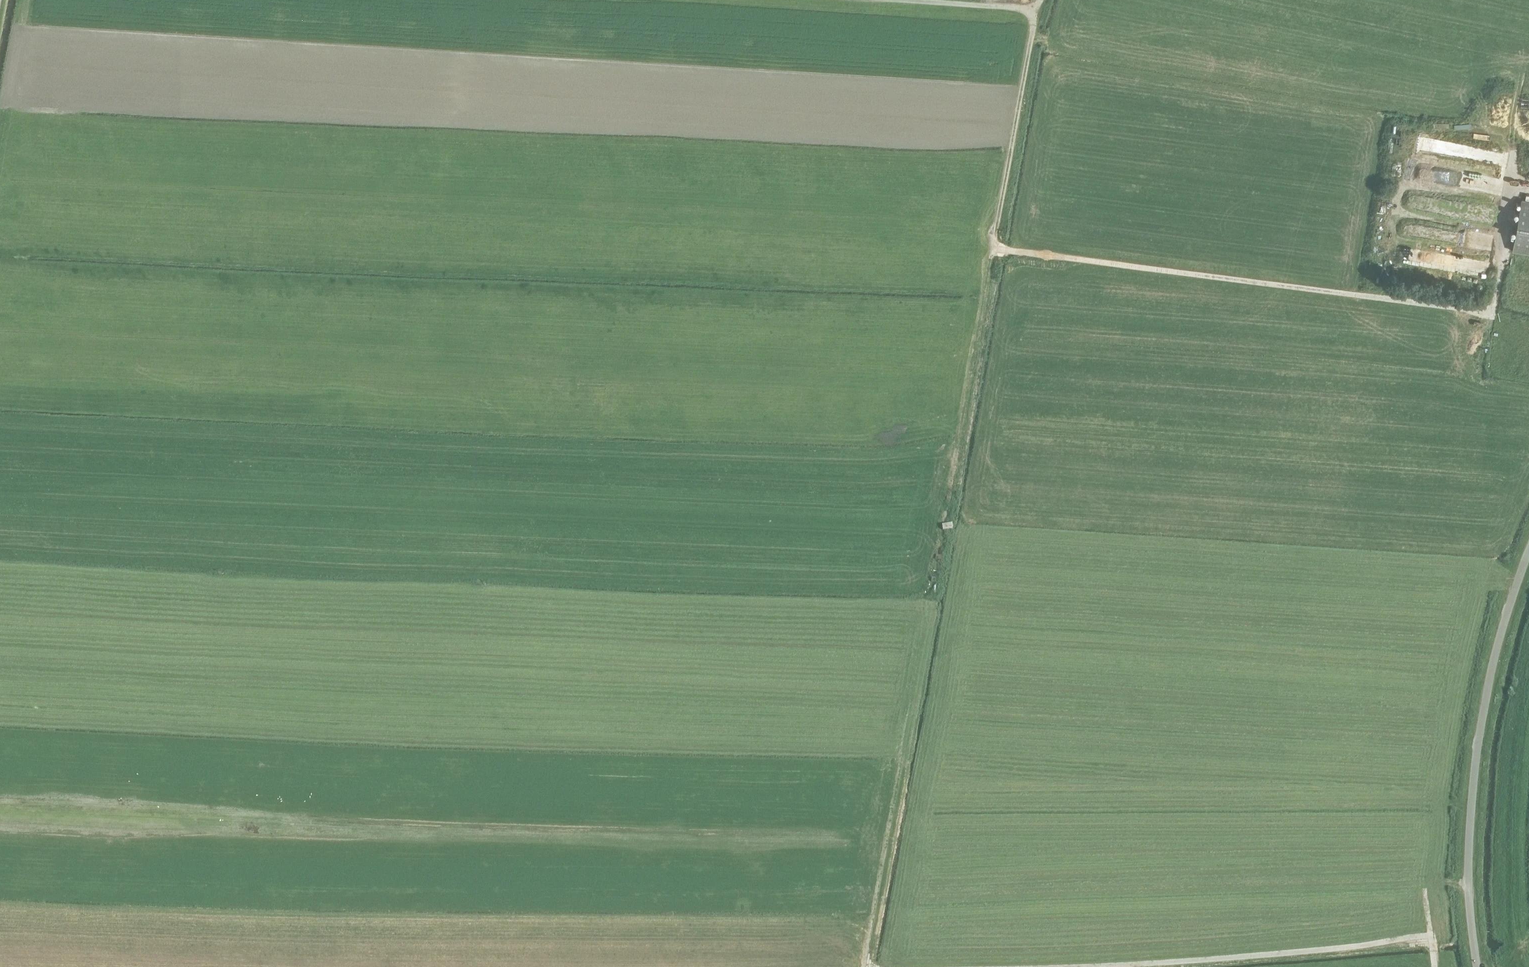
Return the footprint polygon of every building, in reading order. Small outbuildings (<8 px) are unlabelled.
[(1521,199),(1512,250),(1528,253),(1528,201),(1521,199)]
